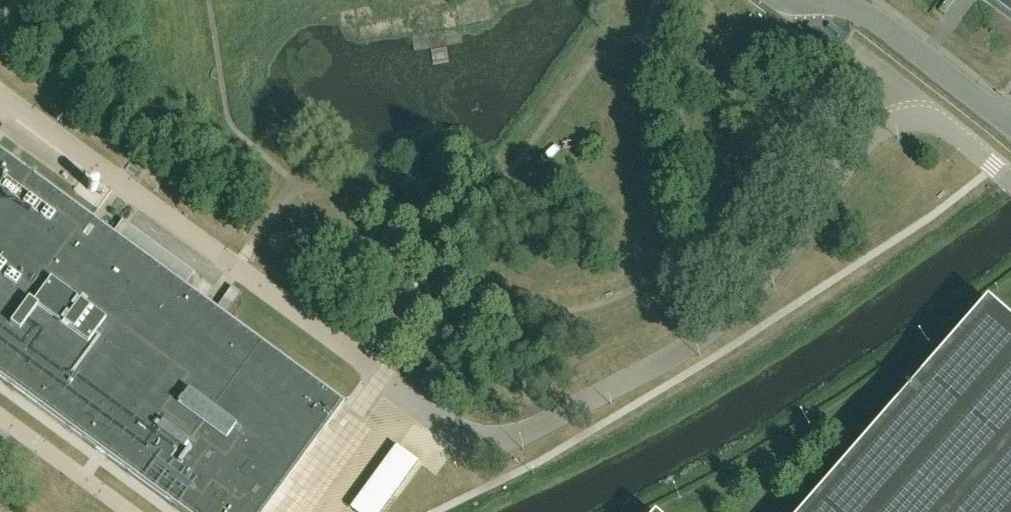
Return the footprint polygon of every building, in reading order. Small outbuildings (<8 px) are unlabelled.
[(1010,17),(1010,0),(987,0),(1010,17)] [(14,391),(96,451),(106,458),(180,511),(265,511),(342,407),(328,396),(317,388),(223,319),(90,222),(13,165),(6,161),(0,156),(0,381),(14,391)] [(990,304),(808,511),(1010,511),(1010,322),(990,304)] [(368,489),(362,496),(358,502),(352,510),(355,511),(382,511),(418,462),(398,447),(388,461),(383,468),(372,482),(368,489)]
